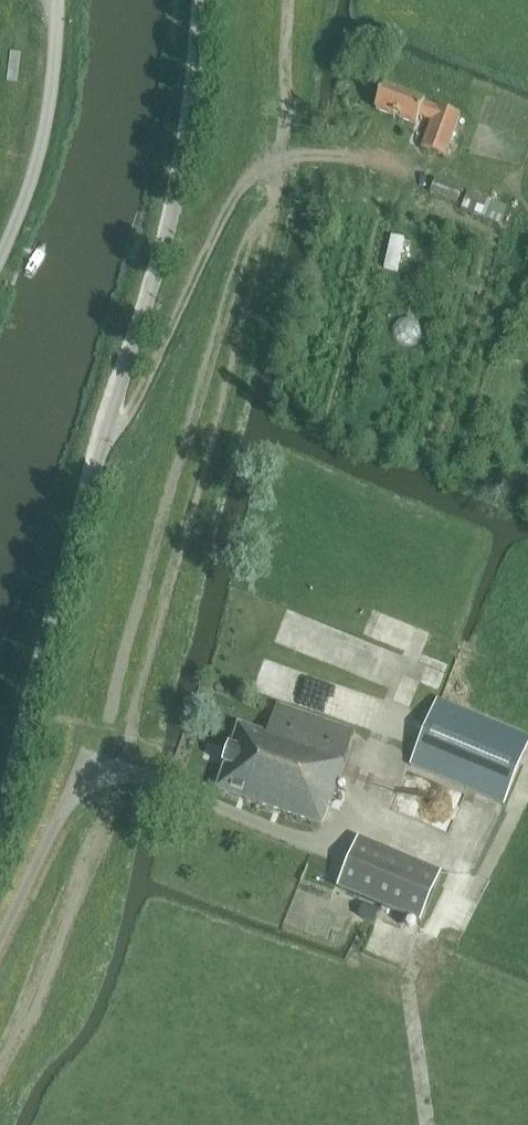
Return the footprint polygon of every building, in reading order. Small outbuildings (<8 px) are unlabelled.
[(384,85),(375,107),(417,123),(420,115),(432,119),(422,146),(445,155),(461,114),(437,105),(437,107),(425,102),(425,101),(384,85)] [(494,207),(501,192),(474,181),(468,196),(494,207)] [(459,201),(463,187),(444,182),(440,195),(459,201)] [(396,224),(391,260),(407,263),(412,227),(396,224)] [(423,329),(421,307),(401,310),(404,331),(423,329)] [(291,600),(280,632),(361,660),(365,646),(384,653),(378,668),(397,675),(409,641),(291,600)] [(264,653),(263,677),(299,679),(300,655),(264,653)] [(527,747),(527,737),(439,700),(412,765),(504,804),(527,747)] [(332,802),(357,727),(279,701),(268,732),(238,722),(216,787),(323,824),(330,802),(332,802)] [(339,887),(421,922),(442,873),(360,838),(339,887)] [(364,904),(359,917),(375,924),(380,910),(364,904)]
